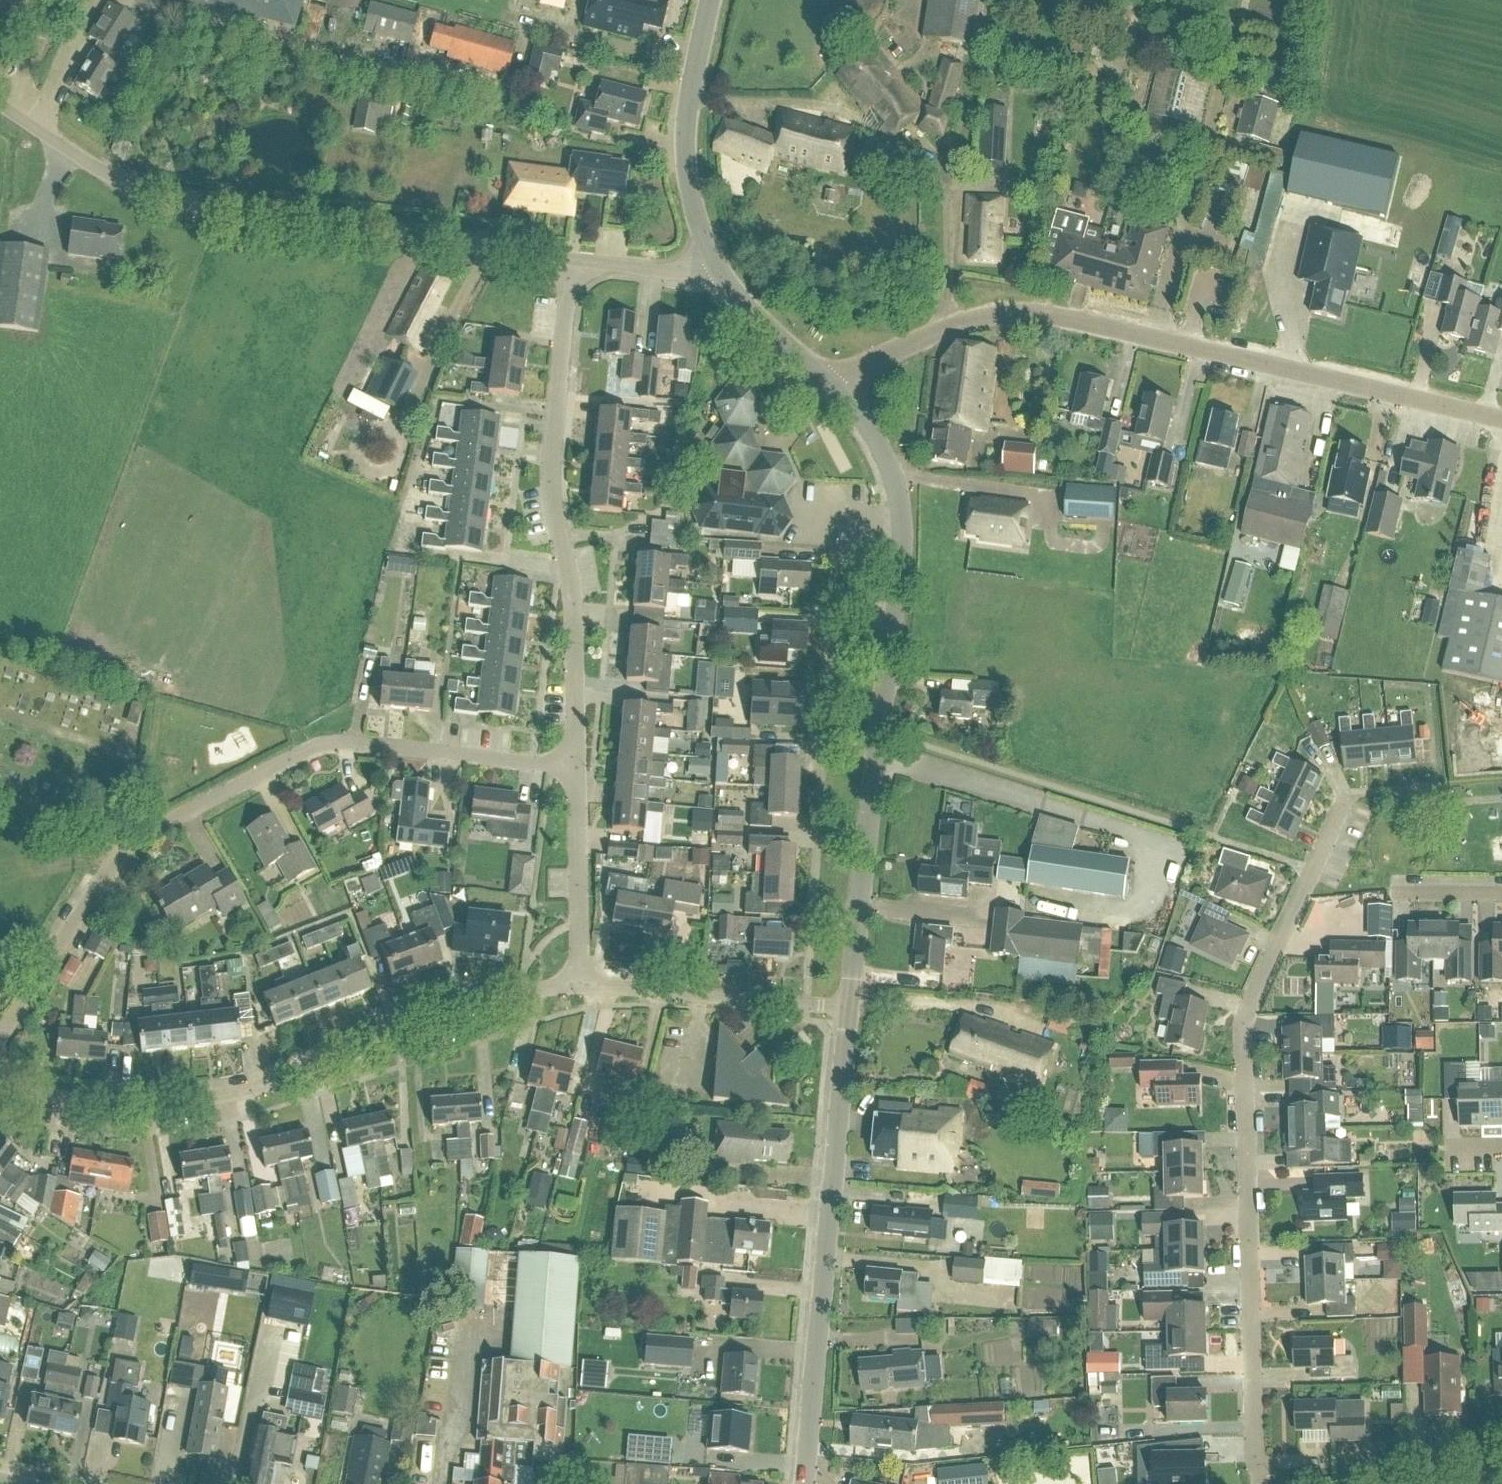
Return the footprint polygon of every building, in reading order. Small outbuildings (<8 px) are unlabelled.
[(162,3),(229,22),(231,15),(293,32),(302,0),(163,0),(162,3)] [(670,0),(592,0),(584,29),(641,44),(645,28),(662,33),(670,0)] [(994,0),(930,0),(924,40),(986,50),(994,0)] [(408,46),(415,18),(369,5),(362,33),(408,46)] [(96,101),(116,71),(114,70),(122,59),(117,56),(137,24),(109,7),(89,38),(100,45),(82,71),(85,73),(75,87),(96,101)] [(515,45),(454,27),(452,34),(434,29),(428,48),(447,54),(445,60),(505,77),(515,45)] [(557,74),(562,52),(534,46),(526,83),(547,88),(551,72),(557,74)] [(924,108),(896,73),(871,48),(838,78),(857,101),(856,102),(889,143),(912,124),(918,130),(943,137),(949,121),(946,117),(961,69),(940,62),(924,108)] [(1191,126),(1202,83),(1167,74),(1156,117),(1191,126)] [(1036,78),(1034,87),(1046,90),(1048,80),(1036,78)] [(502,100),(504,90),(487,86),(485,96),(502,100)] [(637,128),(645,97),(601,86),(595,109),(581,105),(575,129),(602,135),(602,134),(602,133),(605,120),(637,128)] [(356,117),(390,123),(394,101),(359,95),(356,117)] [(1270,145),(1281,106),(1249,97),(1238,137),(1270,145)] [(844,176),(855,133),(781,113),(777,128),(784,130),(781,140),(726,121),(715,151),(738,159),(737,162),(769,174),(774,161),(817,173),(817,169),(844,176)] [(1004,174),(1008,114),(985,113),(981,173),(1004,174)] [(1302,136),(1288,195),(1386,219),(1400,160),(1302,136)] [(1255,148),(1252,159),(1276,165),(1279,154),(1255,148)] [(623,196),(627,167),(609,164),(609,161),(573,156),(570,176),(510,168),(504,208),(572,217),(574,205),(568,203),(569,193),(601,196),(601,193),(623,196)] [(1228,237),(1250,170),(1227,162),(1217,193),(1225,196),(1218,218),(1222,219),(1217,233),(1228,237)] [(1261,277),(1287,176),(1272,172),(1246,273),(1261,277)] [(1162,203),(1164,194),(1153,191),(1151,201),(1162,203)] [(835,206),(837,194),(827,192),(824,204),(835,206)] [(1000,263),(1002,198),(967,197),(966,227),(972,227),(969,262),(1000,263)] [(118,262),(122,231),(104,229),(104,226),(73,222),(68,258),(99,262),(100,259),(118,262)] [(1455,249),(1461,228),(1447,224),(1441,245),(1455,249)] [(1107,233),(1087,228),(1083,245),(1077,243),(1078,240),(1051,233),(1043,259),(1051,261),(1047,275),(1079,284),(1078,289),(1146,309),(1160,262),(1156,261),(1164,236),(1137,226),(1126,256),(1102,250),(1107,233)] [(1351,294),(1363,241),(1312,229),(1300,282),(1318,286),(1311,315),(1340,322),(1347,293),(1351,294)] [(49,255),(0,248),(0,330),(38,335),(49,255)] [(1434,268),(1444,271),(1449,256),(1439,252),(1434,268)] [(419,354),(438,319),(433,316),(449,285),(423,271),(387,337),(419,354)] [(62,276),(60,286),(70,287),(71,277),(62,276)] [(1443,336),(1469,343),(1470,343),(1478,311),(1479,312),(1485,289),(1469,285),(1465,299),(1463,299),(1467,286),(1445,281),(1438,305),(1451,308),(1443,336)] [(1469,343),(1467,351),(1494,358),(1501,331),(1501,304),(1499,304),(1495,316),(1479,312),(1478,311),(1470,343),(1469,343)] [(641,384),(643,361),(644,357),(631,356),(635,318),(608,315),(604,357),(621,359),(619,382),(641,384)] [(692,374),(695,341),(684,340),(686,325),(658,322),(654,357),(679,360),(678,372),(692,374)] [(492,371),(525,375),(528,348),(496,344),(493,365),(474,362),(473,372),(492,374),(492,371)] [(990,435),(999,372),(994,372),(996,354),(956,348),(943,362),(929,463),(972,468),(977,433),(990,435)] [(400,415),(419,377),(384,359),(364,397),(400,415)] [(643,361),(641,384),(639,399),(653,401),(655,386),(658,363),(643,361)] [(522,398),(525,375),(492,371),(492,374),(490,390),(471,387),(470,396),(490,398),(491,394),(522,398)] [(1099,455),(1116,459),(1124,426),(1102,421),(1111,385),(1084,379),(1074,416),(1090,420),(1086,433),(1103,437),(1099,455)] [(755,387),(738,386),(729,385),(714,405),(725,429),(708,450),(718,473),(710,485),(692,511),(700,529),(775,538),(787,522),(779,503),(795,482),(785,459),(760,457),(750,433),(765,412),(755,387)] [(674,393),(673,399),(685,401),(686,389),(680,388),(674,393)] [(1166,445),(1176,404),(1147,397),(1137,438),(1166,445)] [(1303,550),(1317,493),(1299,489),(1306,461),(1301,460),(1312,418),(1274,408),(1243,535),(1273,543),(1303,550)] [(598,412),(595,437),(624,440),(624,436),(626,422),(656,426),(657,416),(627,412),(627,415),(598,412)] [(435,443),(459,445),(459,442),(496,447),(500,420),(463,415),(460,437),(453,436),(450,432),(437,430),(435,443)] [(1236,454),(1240,436),(1237,435),(1240,422),(1215,417),(1208,445),(1202,444),(1197,465),(1228,472),(1233,453),(1236,454)] [(1251,461),(1257,436),(1244,433),(1238,458),(1251,461)] [(595,437),(593,462),(622,464),(622,461),(624,445),(643,448),(644,438),(624,436),(624,440),(595,437)] [(432,469),(455,472),(456,469),(493,473),(496,447),(459,442),(459,445),(456,465),(450,465),(447,459),(433,457),(432,469)] [(1429,448),(1412,444),(1410,455),(1407,454),(1402,477),(1421,482),(1417,501),(1446,508),(1459,452),(1430,445),(1429,448)] [(1034,478),(1037,449),(1006,446),(1003,475),(1034,478)] [(1362,471),(1367,452),(1342,446),(1328,506),(1364,514),(1373,473),(1362,471)] [(1170,489),(1176,460),(1153,455),(1147,484),(1170,489)] [(593,462),(591,486),(619,489),(620,485),(621,470),(640,472),(641,463),(622,461),(622,464),(593,462)] [(1125,485),(1128,470),(1113,467),(1110,482),(1125,485)] [(428,495),(452,498),(452,495),(489,500),(493,473),(456,469),(455,472),(453,491),(445,490),(442,485),(430,484),(428,495)] [(619,489),(591,486),(588,512),(617,514),(619,496),(639,497),(640,487),(620,485),(619,489)] [(1066,518),(1087,520),(1087,516),(1115,518),(1117,490),(1068,487),(1066,518)] [(1129,501),(1131,490),(1124,488),(1121,498),(1129,501)] [(1395,542),(1404,501),(1374,494),(1364,535),(1395,542)] [(425,521),(448,525),(449,522),(486,526),(489,500),(452,495),(452,498),(449,517),(442,516),(439,512),(426,510),(425,521)] [(982,540),(1014,544),(1017,524),(1027,525),(1029,505),(983,499),(982,503),(973,502),(969,535),(983,536),(982,540)] [(449,522),(448,525),(446,544),(439,543),(436,539),(423,538),(421,549),(445,553),(445,549),(483,554),(486,526),(449,522)] [(649,523),(648,534),(681,536),(681,525),(649,523)] [(680,548),(681,536),(648,534),(648,546),(680,548)] [(709,551),(723,552),(723,544),(709,543),(709,551)] [(723,544),(723,552),(722,562),(741,563),(740,579),(758,579),(757,593),(774,594),(775,588),(806,590),(808,565),(777,563),(777,559),(760,558),(760,545),(723,544)] [(1482,596),(1491,559),(1460,552),(1439,636),(1452,639),(1444,671),(1501,685),(1501,601),(1482,596)] [(668,586),(668,583),(670,567),(687,569),(688,559),(670,558),(669,561),(639,558),(637,583),(668,586)] [(1240,609),(1252,568),(1235,563),(1223,604),(1240,609)] [(493,607),(530,612),(533,584),(497,580),(494,602),(485,601),(483,598),(470,596),(468,607),(493,611),(493,607)] [(668,586),(637,583),(634,608),(634,609),(666,612),(666,611),(665,611),(667,596),(685,598),(686,584),(668,583),(668,586)] [(1318,618),(1343,624),(1350,594),(1326,588),(1318,618)] [(696,603),(694,623),(714,625),(716,605),(696,603)] [(1427,603),(1421,625),(1434,628),(1440,606),(1427,603)] [(465,633),(489,637),(489,634),(526,639),(530,612),(493,607),(493,611),(491,628),(482,627),(479,624),(466,622),(465,633)] [(581,608),(580,618),(599,619),(600,610),(581,608)] [(722,634),(756,637),(758,613),(724,610),(722,634)] [(680,643),(681,634),(682,621),(663,620),(662,634),(632,631),(631,633),(632,633),(629,657),(661,661),(661,657),(662,641),(680,643)] [(803,652),(804,626),(769,624),(768,641),(758,640),(756,664),(782,665),(783,651),(803,652)] [(697,641),(711,640),(709,625),(696,626),(697,641)] [(523,665),(526,639),(489,634),(489,637),(486,656),(478,655),(476,651),(462,649),(461,660),(486,664),(486,660),(523,665)] [(378,652),(365,649),(363,658),(376,661),(378,652)] [(661,661),(629,657),(627,683),(658,686),(660,666),(678,668),(679,659),(661,657),(661,661)] [(519,692),(523,665),(486,660),(486,664),(483,683),(469,681),(468,689),(482,691),(483,687),(519,692)] [(409,681),(406,681),(390,679),(392,662),(382,661),(380,679),(383,679),(380,709),(405,713),(409,681)] [(409,681),(405,713),(431,716),(435,684),(413,682),(416,665),(408,664),(406,681),(409,681)] [(712,699),(715,666),(699,664),(696,698),(712,699)] [(724,691),(738,692),(739,669),(725,668),(725,676),(724,691)] [(945,689),(963,689),(963,679),(945,678),(945,689)] [(457,697),(458,685),(446,684),(446,696),(457,697)] [(752,685),(751,724),(802,726),(804,686),(785,686),(752,685)] [(994,712),(997,688),(966,685),(965,698),(938,695),(936,719),(969,722),(970,709),(994,712)] [(516,720),(519,692),(483,687),(482,691),(480,710),(472,709),(469,704),(455,702),(454,716),(478,719),(479,715),(516,720)] [(137,728),(143,706),(133,703),(126,724),(137,728)] [(703,735),(705,705),(688,704),(686,734),(703,735)] [(651,734),(652,730),(653,715),(671,717),(672,708),(654,706),(654,709),(623,706),(621,731),(651,734)] [(1388,731),(1391,766),(1415,764),(1411,714),(1399,714),(1401,730),(1388,731)] [(1363,718),(1367,768),(1391,766),(1388,731),(1374,732),(1373,717),(1363,718)] [(1343,770),(1367,768),(1363,718),(1362,718),(1363,734),(1351,735),(1349,719),(1339,720),(1343,770)] [(710,722),(710,726),(710,740),(731,740),(731,722),(710,722)] [(1318,751),(1331,745),(1321,724),(1308,729),(1318,751)] [(1428,729),(1419,729),(1420,741),(1429,740),(1428,729)] [(649,759),(649,755),(651,740),(668,741),(669,732),(652,730),(651,734),(621,731),(618,756),(649,759)] [(748,758),(749,744),(721,742),(721,756),(727,757),(748,758)] [(698,746),(697,759),(708,760),(709,746),(698,746)] [(753,788),(770,789),(770,788),(798,789),(799,760),(773,759),(774,749),(753,748),(752,769),(754,769),(754,775),(753,776),(752,777),(751,778),(751,779),(751,780),(752,782),(752,783),(753,784),(753,788)] [(646,784),(647,780),(648,764),(666,766),(667,757),(649,755),(649,759),(618,756),(616,781),(646,784)] [(1281,784),(1312,798),(1322,776),(1276,755),(1271,765),(1286,772),(1281,784)] [(715,756),(714,784),(726,785),(727,757),(721,756),(715,756)] [(688,762),(687,776),(708,777),(709,763),(688,762)] [(644,809),(644,805),(646,789),(663,791),(664,782),(647,780),(646,784),(616,781),(613,806),(644,809)] [(1246,780),(1240,793),(1254,799),(1260,786),(1246,780)] [(403,787),(396,786),(392,789),(391,803),(401,805),(397,846),(446,851),(448,826),(425,823),(429,787),(403,784),(403,787)] [(1255,800),(1270,807),(1270,806),(1302,820),(1312,798),(1281,784),(1275,796),(1260,789),(1255,800)] [(349,802),(341,787),(304,807),(319,835),(344,821),(347,828),(372,815),(361,795),(349,802)] [(770,788),(770,789),(769,806),(751,805),(750,826),(771,827),(771,816),(797,817),(798,789),(770,788)] [(524,848),(529,809),(515,807),(516,796),(475,791),(471,821),(505,826),(503,846),(524,848)] [(709,808),(710,798),(699,797),(698,807),(709,808)] [(644,805),(644,809),(613,806),(611,831),(659,836),(662,807),(644,805)] [(1270,806),(1270,807),(1266,817),(1251,810),(1246,821),(1292,842),(1302,820),(1270,806)] [(693,812),(691,832),(710,834),(712,813),(693,812)] [(716,830),(741,831),(742,814),(717,813),(716,830)] [(292,850),(274,817),(247,831),(260,854),(258,855),(266,869),(277,863),(288,884),(315,870),(301,844),(292,850)] [(1030,862),(1026,886),(1125,901),(1130,863),(1072,854),(1079,830),(1041,818),(1032,848),(1030,862)] [(977,849),(979,825),(943,822),(939,869),(921,867),(919,895),(967,899),(968,884),(991,885),(993,861),(970,859),(971,848),(977,849)] [(740,848),(741,831),(716,830),(716,847),(740,848)] [(761,875),(793,876),(795,848),(788,847),(788,838),(749,835),(747,855),(762,856),(761,875)] [(658,843),(657,851),(688,854),(689,846),(658,843)] [(1198,843),(1195,852),(1207,856),(1209,847),(1198,843)] [(653,865),(655,849),(607,844),(605,860),(653,865)] [(1263,901),(1270,879),(1246,871),(1250,859),(1223,850),(1218,867),(1224,868),(1215,897),(1257,910),(1260,900),(1263,901)] [(691,853),(691,864),(707,864),(707,853),(691,853)] [(365,874),(381,868),(380,855),(372,859),(373,862),(362,866),(365,874)] [(998,882),(1026,886),(1030,862),(1001,857),(998,882)] [(529,899),(534,861),(514,859),(509,897),(529,899)] [(213,880),(205,868),(154,898),(174,933),(217,907),(222,917),(245,903),(226,872),(213,880)] [(793,876),(761,875),(760,895),(745,894),(743,913),(766,915),(767,903),(791,904),(793,876)] [(430,881),(430,891),(436,891),(436,896),(450,897),(451,876),(438,876),(438,881),(430,881)] [(641,930),(647,903),(628,899),(632,882),(610,877),(605,897),(617,899),(612,924),(641,930)] [(647,903),(641,930),(667,936),(672,913),(695,918),(701,891),(666,884),(661,906),(647,903)] [(732,917),(732,899),(712,898),(711,917),(732,917)] [(1238,957),(1248,937),(1225,926),(1230,915),(1205,903),(1198,917),(1204,920),(1191,947),(1231,966),(1236,956),(1238,957)] [(1364,903),(1363,935),(1387,935),(1387,904),(1364,903)] [(403,940),(416,974),(441,965),(431,937),(442,933),(434,908),(410,917),(416,935),(403,940)] [(1077,990),(1085,928),(1025,920),(1026,916),(996,912),(990,956),(1021,960),(1018,982),(1077,990)] [(361,914),(355,917),(362,934),(367,932),(366,928),(370,926),(365,913),(361,914)] [(456,927),(453,953),(473,955),(489,957),(490,953),(490,947),(491,944),(506,946),(509,918),(469,913),(467,928),(456,927)] [(274,918),(262,925),(268,936),(280,929),(274,918)] [(750,960),(788,961),(788,934),(759,933),(760,921),(718,920),(718,944),(751,945),(750,960)] [(79,921),(70,936),(79,942),(88,926),(79,921)] [(319,933),(324,945),(341,938),(337,926),(319,933)] [(416,974),(403,940),(392,944),(385,926),(367,932),(362,934),(371,959),(382,955),(392,983),(416,974)] [(1434,963),(1434,927),(1409,926),(1409,953),(1398,952),(1397,982),(1420,982),(1420,963),(1434,963)] [(954,948),(955,930),(916,927),(913,963),(918,963),(917,974),(943,977),(945,948),(954,948)] [(1434,927),(1434,963),(1447,963),(1447,983),(1470,983),(1470,953),(1459,953),(1459,927),(1434,927)] [(1494,928),(1494,947),(1481,946),(1481,983),(1501,983),(1501,928),(1494,928)] [(102,961),(113,939),(95,929),(84,951),(102,961)] [(306,952),(324,945),(319,933),(302,940),(306,952)] [(1155,933),(1119,933),(1119,962),(1155,962),(1155,933)] [(1315,956),(1315,984),(1357,985),(1357,968),(1383,969),(1383,944),(1346,944),(1346,957),(1315,956)] [(273,951),(278,963),(294,956),(290,945),(273,951)] [(362,960),(357,948),(345,953),(350,965),(334,971),(345,1001),(370,991),(359,964),(365,962),(364,959),(362,960)] [(259,970),(278,963),(273,951),(255,958),(259,970)] [(1168,951),(1162,970),(1181,976),(1187,957),(1168,951)] [(64,954),(53,979),(65,984),(76,959),(64,954)] [(145,974),(143,957),(127,959),(129,976),(145,974)] [(206,970),(214,1047),(240,1044),(240,1043),(237,1014),(223,1016),(221,1001),(219,1001),(215,969),(206,970)] [(190,1049),(214,1047),(206,970),(198,971),(202,1004),(200,1005),(202,1018),(187,1020),(190,1049)] [(311,980),(322,1010),(345,1001),(334,971),(311,980)] [(288,990),(299,1020),(322,1010),(311,980),(309,974),(299,978),(301,984),(288,990)] [(299,1020),(288,990),(284,980),(274,983),(278,994),(264,999),(276,1029),(299,1020)] [(1198,1052),(1208,1007),(1183,1001),(1186,986),(1159,980),(1156,996),(1163,997),(1158,1020),(1170,1023),(1165,1045),(1198,1052)] [(162,1008),(171,1007),(179,1006),(177,988),(160,990),(162,1008)] [(151,1009),(162,1008),(160,990),(142,992),(144,1010),(151,1009)] [(85,1002),(87,999),(74,998),(70,1035),(59,1034),(56,1059),(80,1061),(82,1036),(84,1021),(85,1002)] [(99,1000),(87,999),(85,1002),(84,1021),(96,1022),(99,1000)] [(247,1001),(236,1002),(237,1014),(240,1043),(251,1041),(247,1001)] [(190,1049),(187,1020),(172,1021),(171,1007),(162,1008),(167,1052),(190,1049)] [(162,1008),(151,1009),(153,1023),(138,1025),(141,1055),(167,1052),(162,1008)] [(1490,1008),(1477,1009),(1477,1023),(1491,1023),(1490,1008)] [(1448,1009),(1434,1009),(1435,1023),(1448,1023),(1448,1009)] [(986,1026),(963,1017),(949,1055),(991,1071),(991,1073),(1037,1091),(1054,1047),(1020,1034),(1018,1040),(1007,1036),(1009,1031),(987,1023),(986,1026)] [(1285,1054),(1320,1053),(1320,1040),(1332,1039),(1332,1017),(1309,1018),(1309,1029),(1284,1030),(1285,1054)] [(665,1018),(660,1028),(673,1035),(678,1024),(665,1018)] [(746,1062),(719,1029),(720,1025),(718,1025),(711,1102),(787,1108),(787,1107),(783,1106),(758,1076),(767,1068),(755,1054),(746,1062)] [(1481,1028),(1481,1041),(1494,1041),(1494,1028),(1481,1028)] [(1411,1052),(1412,1030),(1384,1029),(1383,1051),(1411,1052)] [(1417,1052),(1435,1052),(1434,1034),(1417,1034),(1417,1052)] [(105,1064),(108,1039),(82,1036),(80,1061),(105,1064)] [(610,1099),(613,1088),(623,1050),(604,1045),(596,1075),(606,1078),(595,1121),(604,1123),(610,1099)] [(623,1050),(613,1088),(623,1091),(625,1083),(634,1085),(642,1055),(623,1050)] [(1320,1053),(1285,1054),(1285,1080),(1310,1079),(1311,1090),(1333,1090),(1333,1067),(1321,1068),(1320,1053)] [(1111,1071),(1137,1070),(1136,1056),(1111,1057),(1111,1071)] [(536,1135),(554,1063),(535,1057),(527,1088),(537,1090),(526,1132),(536,1135)] [(670,1059),(654,1059),(654,1081),(670,1081),(670,1059)] [(574,1068),(554,1063),(536,1135),(546,1137),(556,1095),(566,1097),(574,1068)] [(1157,1090),(1158,1108),(1199,1107),(1200,1107),(1199,1077),(1184,1078),(1176,1078),(1175,1064),(1141,1065),(1142,1091),(1157,1090)] [(1481,1128),(1480,1087),(1468,1087),(1468,1065),(1445,1066),(1445,1102),(1459,1102),(1459,1128),(1481,1128)] [(1481,1128),(1501,1127),(1501,1071),(1481,1071),(1482,1087),(1480,1087),(1481,1128)] [(967,1076),(961,1093),(980,1100),(986,1083),(967,1076)] [(1356,1081),(1345,1082),(1346,1090),(1357,1090),(1356,1081)] [(1409,1128),(1425,1127),(1423,1092),(1408,1092),(1409,1128)] [(1287,1130),(1325,1129),(1325,1118),(1337,1117),(1336,1095),(1309,1096),(1310,1108),(1286,1108),(1287,1130)] [(458,1141),(460,1164),(461,1163),(462,1179),(473,1178),(469,1125),(480,1124),(478,1098),(454,1100),(456,1126),(458,1141)] [(610,1099),(604,1123),(598,1147),(608,1149),(621,1102),(610,1099)] [(432,1128),(456,1126),(454,1100),(430,1102),(432,1128)] [(1045,1122),(1049,1110),(1020,1100),(1016,1111),(1045,1122)] [(1123,1129),(1123,1107),(1104,1107),(1104,1128),(1123,1129)] [(665,1125),(666,1111),(643,1110),(641,1131),(650,1132),(650,1123),(665,1125)] [(899,1164),(898,1169),(952,1175),(954,1157),(957,1158),(961,1114),(940,1112),(939,1119),(912,1116),(911,1121),(878,1118),(874,1161),(899,1164)] [(366,1119),(379,1181),(391,1178),(384,1148),(393,1146),(392,1141),(396,1140),(390,1114),(366,1119)] [(381,1189),(379,1181),(366,1119),(342,1124),(348,1150),(349,1150),(350,1154),(359,1151),(369,1192),(381,1189)] [(573,1182),(587,1125),(573,1121),(559,1179),(573,1182)] [(785,1165),(788,1135),(755,1132),(756,1127),(717,1123),(713,1163),(753,1167),(754,1162),(785,1165)] [(612,1150),(627,1153),(633,1130),(618,1126),(612,1150)] [(564,1152),(568,1132),(557,1129),(553,1149),(564,1152)] [(1325,1129),(1287,1130),(1287,1152),(1310,1151),(1310,1163),(1349,1162),(1349,1140),(1326,1140),(1325,1129)] [(287,1164),(296,1211),(299,1211),(299,1214),(311,1211),(301,1161),(313,1158),(307,1132),(281,1138),(287,1164)] [(1135,1157),(1151,1157),(1151,1132),(1136,1132),(1135,1157)] [(1183,1149),(1182,1135),(1153,1136),(1154,1161),(1165,1160),(1166,1175),(1202,1174),(1201,1148),(1183,1149)] [(480,1162),(494,1162),(494,1137),(480,1138),(480,1162)] [(288,1213),(296,1211),(287,1164),(281,1138),(260,1143),(266,1169),(277,1166),(281,1189),(271,1191),(271,1186),(251,1191),(256,1217),(276,1213),(275,1209),(287,1206),(288,1213)] [(447,1165),(460,1164),(458,1141),(445,1142),(447,1165)] [(57,1178),(56,1178),(56,1180),(40,1178),(28,1178),(10,1165),(18,1154),(0,1142),(0,1179),(11,1187),(10,1188),(22,1197),(43,1212),(49,1215),(54,1191),(57,1178)] [(213,1217),(215,1232),(217,1232),(218,1242),(227,1241),(226,1230),(227,1230),(220,1179),(233,1177),(229,1150),(205,1154),(208,1181),(210,1197),(213,1217)] [(402,1177),(412,1177),(410,1151),(400,1152),(402,1177)] [(68,1185),(98,1190),(104,1158),(74,1153),(68,1185)] [(623,1175),(637,1177),(644,1179),(646,1165),(640,1164),(641,1156),(627,1153),(623,1175)] [(185,1184),(208,1181),(205,1154),(181,1157),(185,1184)] [(104,1158),(98,1190),(129,1195),(135,1163),(104,1158)] [(559,1173),(561,1162),(554,1161),(552,1172),(559,1173)] [(1085,1161),(1085,1175),(1098,1175),(1098,1161),(1085,1161)] [(321,1206),(340,1202),(333,1173),(315,1177),(321,1206)] [(1202,1174),(1166,1175),(1166,1190),(1155,1190),(1156,1213),(1184,1213),(1184,1201),(1202,1200),(1202,1174)] [(637,1177),(623,1175),(622,1186),(635,1188),(637,1177)] [(1304,1222),(1346,1221),(1346,1198),(1363,1197),(1362,1175),(1334,1175),(1335,1190),(1303,1191),(1304,1222)] [(546,1206),(551,1182),(535,1178),(529,1202),(546,1206)] [(22,1197),(10,1188),(11,1187),(0,1179),(0,1200),(1,1200),(2,1199),(15,1208),(22,1197)] [(344,1211),(358,1207),(352,1179),(338,1183),(344,1211)] [(1059,1202),(1060,1187),(1023,1184),(1022,1199),(1059,1202)] [(1090,1190),(1090,1212),(1107,1212),(1107,1190),(1090,1190)] [(54,1191),(49,1215),(74,1229),(80,1198),(54,1191)] [(1414,1191),(1402,1191),(1403,1200),(1414,1200),(1414,1191)] [(237,1222),(252,1220),(249,1193),(234,1195),(237,1222)] [(210,1197),(198,1199),(200,1218),(213,1217),(210,1197)] [(1501,1233),(1501,1206),(1495,1206),(1495,1197),(1455,1197),(1455,1226),(1472,1226),(1472,1233),(1501,1233)] [(170,1240),(184,1237),(178,1201),(164,1203),(170,1240)] [(1403,1202),(1400,1202),(1400,1216),(1417,1216),(1416,1202),(1403,1202)] [(680,1203),(680,1209),(666,1208),(665,1214),(616,1210),(611,1262),(659,1267),(660,1262),(675,1264),(722,1268),(723,1250),(735,1251),(766,1253),(768,1226),(735,1223),(735,1228),(706,1225),(706,1221),(705,1221),(706,1205),(680,1203)] [(977,1222),(979,1207),(946,1203),(944,1218),(977,1222)] [(907,1213),(875,1209),(872,1234),(904,1238),(904,1241),(929,1244),(933,1213),(907,1209),(907,1213)] [(22,1233),(27,1222),(0,1210),(0,1223),(22,1233)] [(151,1246),(169,1242),(164,1215),(146,1218),(151,1246)] [(1110,1215),(1091,1216),(1091,1243),(1111,1242),(1110,1215)] [(1393,1217),(1394,1233),(1417,1232),(1417,1216),(1400,1216),(1393,1217)] [(477,1252),(484,1222),(465,1217),(458,1247),(477,1252)] [(1156,1238),(1156,1254),(1204,1253),(1204,1228),(1187,1229),(1187,1218),(1144,1219),(1145,1238),(1156,1238)] [(553,1230),(555,1222),(546,1220),(544,1228),(553,1230)] [(261,1232),(272,1230),(271,1223),(259,1225),(261,1232)] [(20,1237),(0,1225),(0,1243),(12,1250),(20,1237)] [(491,1231),(486,1234),(493,1245),(504,1239),(500,1233),(491,1231)] [(246,1244),(233,1245),(236,1265),(248,1263),(246,1244)] [(967,1245),(965,1258),(974,1259),(975,1246),(967,1245)] [(1307,1281),(1344,1281),(1343,1264),(1355,1264),(1355,1245),(1325,1246),(1325,1258),(1306,1259),(1307,1281)] [(1379,1262),(1399,1261),(1398,1245),(1378,1246),(1379,1262)] [(102,1272),(110,1261),(93,1250),(86,1262),(102,1272)] [(514,1468),(514,1469),(531,1470),(532,1462),(561,1464),(566,1403),(556,1402),(560,1371),(569,1371),(578,1262),(518,1257),(518,1259),(488,1256),(488,1254),(457,1252),(452,1310),(513,1315),(509,1367),(481,1365),(474,1443),(481,1444),(485,1444),(485,1446),(490,1447),(490,1445),(514,1446),(512,1468),(514,1468)] [(1091,1273),(1109,1273),(1109,1253),(1090,1254),(1091,1273)] [(1204,1253),(1156,1254),(1153,1255),(1154,1269),(1146,1269),(1146,1290),(1190,1289),(1190,1277),(1205,1277),(1204,1253)] [(957,1260),(955,1283),(983,1286),(985,1263),(957,1260)] [(660,1262),(659,1267),(659,1277),(682,1279),(681,1290),(694,1292),(696,1270),(674,1268),(675,1264),(660,1262)] [(245,1295),(248,1276),(195,1268),(192,1287),(245,1295)] [(915,1315),(919,1276),(869,1270),(866,1299),(898,1303),(897,1313),(915,1315)] [(1483,1287),(1494,1286),(1493,1271),(1482,1272),(1483,1287)] [(85,1296),(93,1280),(83,1274),(75,1290),(85,1296)] [(269,1286),(274,1287),(312,1295),(314,1284),(272,1274),(269,1286)] [(1418,1290),(1417,1276),(1404,1277),(1405,1291),(1418,1290)] [(385,1278),(373,1279),(374,1288),(385,1288),(385,1278)] [(759,1321),(762,1294),(724,1291),(725,1280),(703,1278),(702,1290),(707,1290),(706,1302),(731,1304),(730,1318),(759,1321)] [(16,1284),(0,1280),(0,1294),(12,1297),(16,1284)] [(1344,1281),(1307,1281),(1308,1304),(1327,1304),(1327,1317),(1356,1316),(1356,1296),(1345,1297),(1344,1281)] [(274,1287),(267,1320),(300,1327),(295,1349),(303,1351),(314,1296),(274,1287)] [(1105,1314),(1106,1293),(1090,1293),(1090,1314),(1105,1314)] [(1170,1323),(1170,1335),(1206,1334),(1206,1310),(1191,1310),(1191,1297),(1147,1298),(1147,1324),(1170,1323)] [(7,1314),(8,1315),(12,1301),(0,1298),(0,1312),(7,1314)] [(1078,1299),(1078,1314),(1088,1314),(1088,1299),(1078,1299)] [(1490,1299),(1477,1299),(1477,1313),(1490,1312),(1490,1299)] [(1406,1348),(1428,1348),(1428,1307),(1405,1307),(1406,1348)] [(61,1315),(58,1331),(71,1334),(75,1317),(61,1315)] [(120,1316),(115,1339),(133,1343),(138,1320),(120,1316)] [(1382,1332),(1381,1316),(1367,1317),(1368,1333),(1382,1332)] [(912,1332),(911,1318),(891,1319),(891,1333),(912,1332)] [(1031,1323),(1031,1339),(1058,1339),(1058,1323),(1031,1323)] [(1206,1334),(1170,1335),(1171,1350),(1151,1350),(1151,1360),(1147,1360),(1147,1373),(1182,1372),(1181,1359),(1207,1359),(1206,1334)] [(1093,1353),(1113,1352),(1112,1336),(1092,1337),(1093,1353)] [(690,1370),(692,1341),(645,1337),(643,1367),(690,1370)] [(1334,1358),(1334,1339),(1295,1340),(1295,1366),(1326,1365),(1327,1378),(1355,1378),(1355,1357),(1334,1358)] [(47,1365),(46,1364),(41,1363),(43,1352),(28,1348),(21,1380),(43,1385),(44,1385),(46,1386),(42,1401),(33,1399),(27,1428),(50,1433),(60,1392),(65,1368),(47,1364),(47,1365)] [(925,1359),(925,1350),(893,1352),(893,1358),(860,1361),(863,1393),(887,1391),(886,1389),(892,1388),(892,1391),(928,1388),(928,1381),(943,1380),(941,1358),(925,1359)] [(754,1359),(724,1356),(720,1394),(750,1397),(752,1398),(756,1359),(754,1358),(754,1359)] [(60,1392),(50,1433),(75,1438),(82,1409),(70,1407),(74,1391),(76,1392),(81,1371),(79,1371),(82,1361),(68,1358),(68,1359),(67,1359),(65,1368),(60,1392)] [(1460,1411),(1460,1359),(1422,1359),(1422,1380),(1425,1380),(1425,1411),(1460,1411)] [(111,1386),(107,1410),(119,1412),(119,1416),(114,1438),(113,1441),(143,1447),(152,1406),(135,1403),(137,1391),(141,1367),(115,1362),(111,1386)] [(203,1389),(206,1370),(175,1365),(171,1388),(200,1393),(201,1389),(203,1389)] [(581,1367),(579,1391),(602,1393),(604,1368),(581,1367)] [(3,1423),(9,1391),(6,1391),(10,1370),(0,1368),(0,1422),(3,1423)] [(226,1393),(224,1392),(227,1373),(206,1370),(203,1389),(201,1389),(200,1393),(190,1455),(214,1459),(226,1393)] [(95,1401),(99,1381),(86,1378),(82,1399),(95,1401)] [(1101,1394),(1119,1393),(1118,1380),(1101,1381),(1101,1394)] [(1179,1396),(1178,1381),(1155,1382),(1155,1411),(1171,1411),(1171,1426),(1209,1425),(1209,1395),(1179,1396)] [(321,1419),(326,1394),(294,1388),(289,1413),(321,1419)] [(352,1416),(357,1392),(338,1388),(333,1412),(352,1416)] [(1041,1414),(1045,1401),(1032,1397),(1028,1410),(1041,1414)] [(1366,1440),(1366,1418),(1365,1418),(1365,1402),(1337,1402),(1337,1401),(1296,1401),(1296,1432),(1332,1432),(1332,1439),(1366,1440)] [(91,1408),(90,1431),(105,1432),(106,1409),(91,1408)] [(1006,1431),(1006,1408),(926,1409),(926,1427),(856,1418),(852,1448),(916,1456),(916,1455),(943,1453),(945,1431),(1006,1431)] [(750,1419),(710,1415),(706,1450),(747,1454),(750,1419)] [(435,1439),(436,1422),(419,1421),(416,1437),(435,1439)] [(410,1446),(414,1426),(394,1422),(390,1442),(410,1446)] [(298,1436),(258,1428),(253,1456),(250,1456),(244,1483),(271,1483),(275,1464),(292,1467),(298,1436)] [(678,1439),(678,1460),(696,1461),(696,1440),(678,1439)] [(628,1441),(626,1463),(668,1466),(670,1444),(628,1441)] [(1203,1474),(1203,1472),(1203,1465),(1200,1465),(1200,1459),(1190,1459),(1190,1442),(1171,1444),(1138,1448),(1135,1448),(1135,1451),(1136,1471),(1153,1470),(1153,1483),(1204,1483),(1203,1477),(1203,1474)] [(514,1469),(514,1468),(512,1468),(514,1446),(490,1445),(490,1447),(485,1446),(485,1444),(481,1444),(480,1457),(464,1456),(463,1470),(452,1469),(452,1481),(474,1483),(512,1483),(514,1469)] [(389,1452),(354,1445),(347,1477),(349,1478),(347,1483),(383,1483),(389,1452)] [(986,1465),(939,1470),(941,1483),(988,1483),(986,1465)] [(669,1470),(625,1467),(624,1483),(668,1483),(669,1470)] [(1099,1473),(1100,1483),(1117,1483),(1116,1471),(1099,1473)] [(739,1483),(739,1478),(711,1475),(710,1483),(754,1483),(739,1483)]
